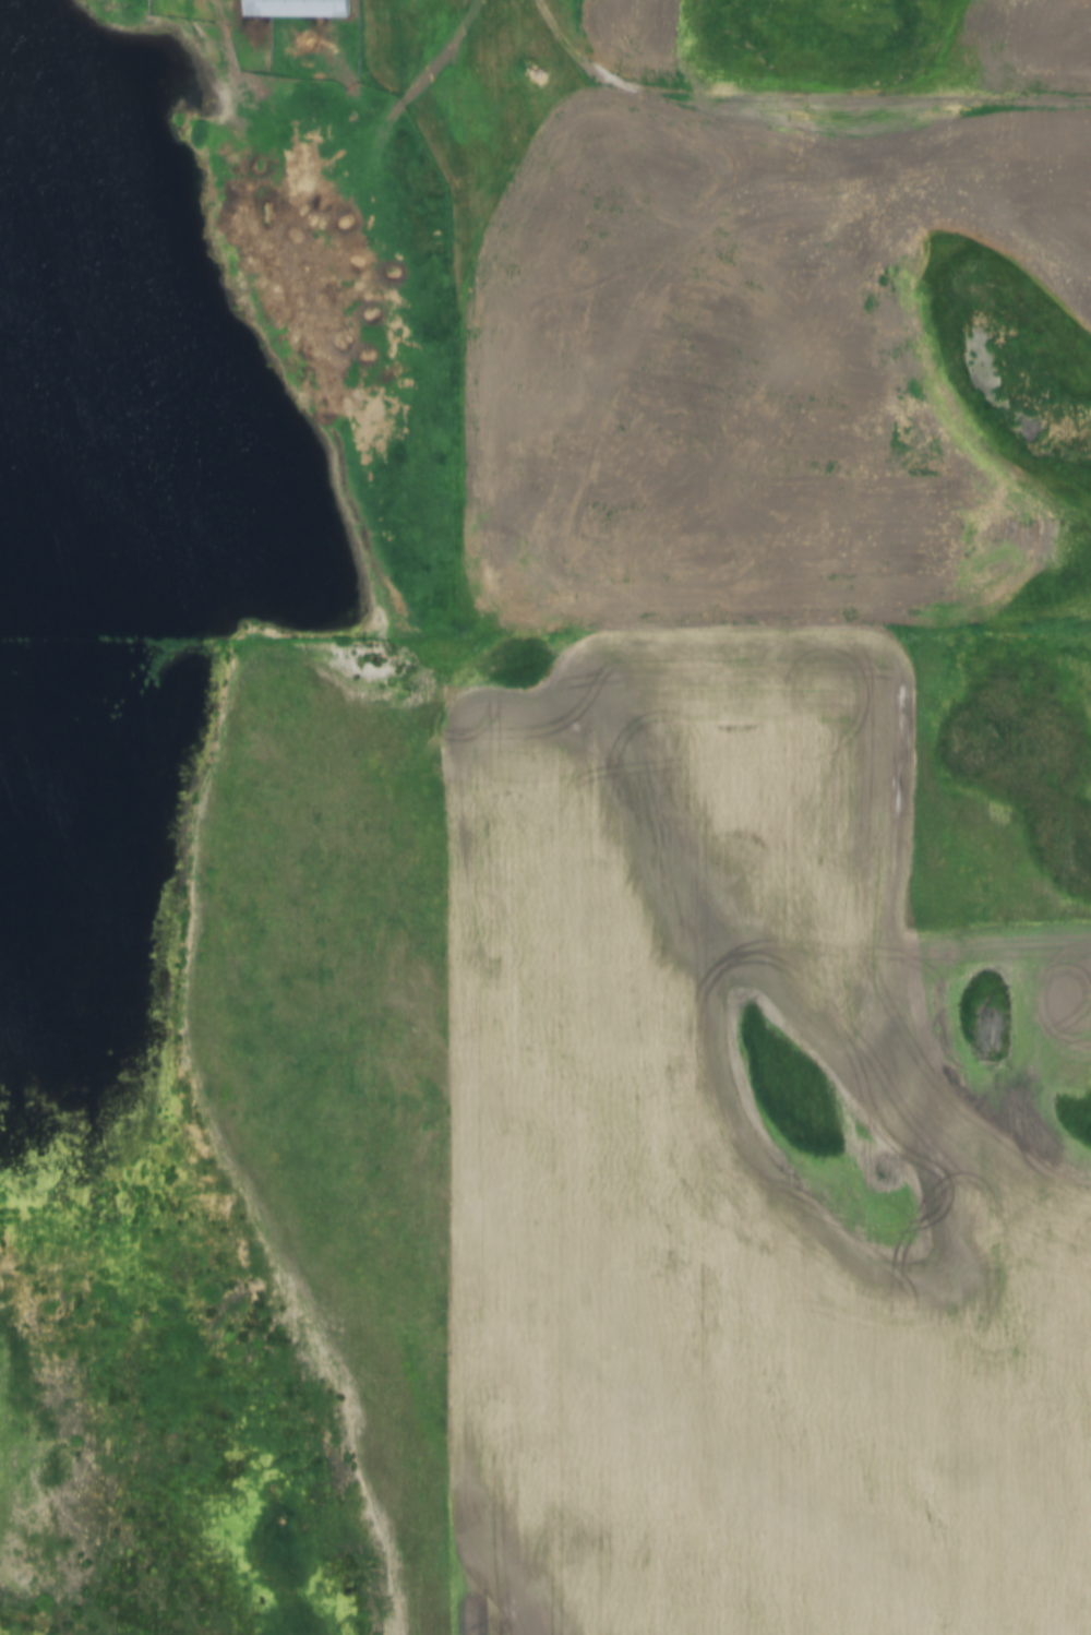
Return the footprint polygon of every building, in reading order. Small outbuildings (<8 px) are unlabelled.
[(243,16),(347,16),(347,0),(243,0),(243,16)]
